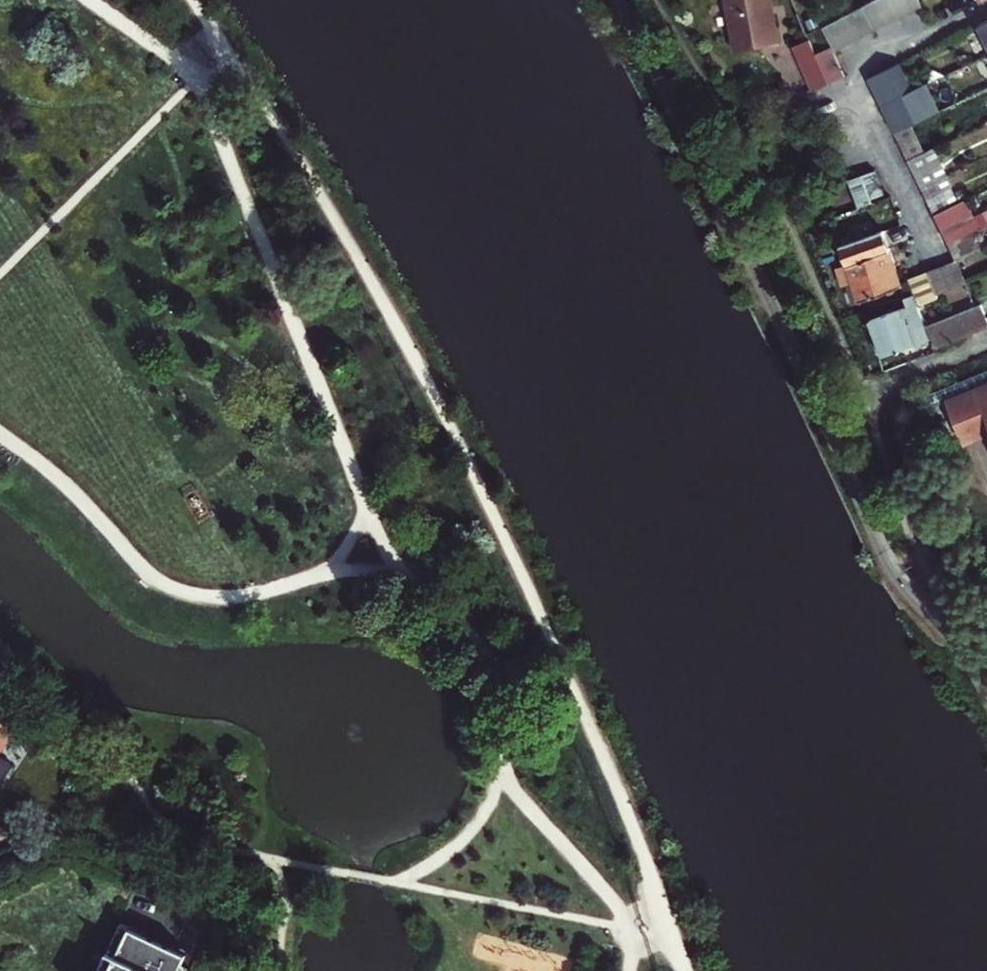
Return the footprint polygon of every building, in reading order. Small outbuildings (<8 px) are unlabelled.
[(732,55),(780,45),(770,0),(720,0),(732,55)] [(821,32),(828,47),(831,54),(919,10),(915,0),(881,0),(821,32)] [(986,1),(986,0),(963,0),(966,6),(954,13),(955,16),(986,1)] [(986,53),(986,26),(977,31),(986,53)] [(811,53),(805,38),(788,46),(809,92),(825,85),(811,53)] [(828,47),(811,53),(825,85),(841,77),(831,54),(828,47)] [(866,84),(880,112),(917,94),(903,66),(866,84)] [(917,94),(880,112),(893,139),(912,131),(939,117),(926,90),(917,94)] [(906,168),(924,159),(912,131),(893,139),(906,168)] [(934,156),(924,159),(906,168),(919,195),(935,187),(945,181),(934,156)] [(856,217),(875,210),(874,208),(887,203),(879,179),(847,190),(856,217)] [(948,215),(935,187),(919,195),(932,223),(948,215)] [(973,236),(975,235),(962,208),(948,215),(932,223),(945,250),(973,236)] [(945,250),(954,268),(979,258),(982,256),(973,236),(945,250)] [(900,295),(880,240),(842,253),(862,309),(900,295)] [(961,293),(952,270),(912,287),(923,314),(939,308),(938,302),(961,293)] [(912,297),(903,300),(906,311),(869,325),(884,360),(931,341),(912,297)] [(986,335),(986,313),(986,310),(933,332),(942,354),(986,335)] [(943,402),(962,449),(986,438),(986,384),(943,402)] [(3,789),(20,767),(4,754),(23,730),(0,713),(0,786),(3,789)] [(131,914),(121,910),(109,937),(98,963),(89,958),(83,970),(182,970),(188,958),(177,953),(184,939),(131,914)]
